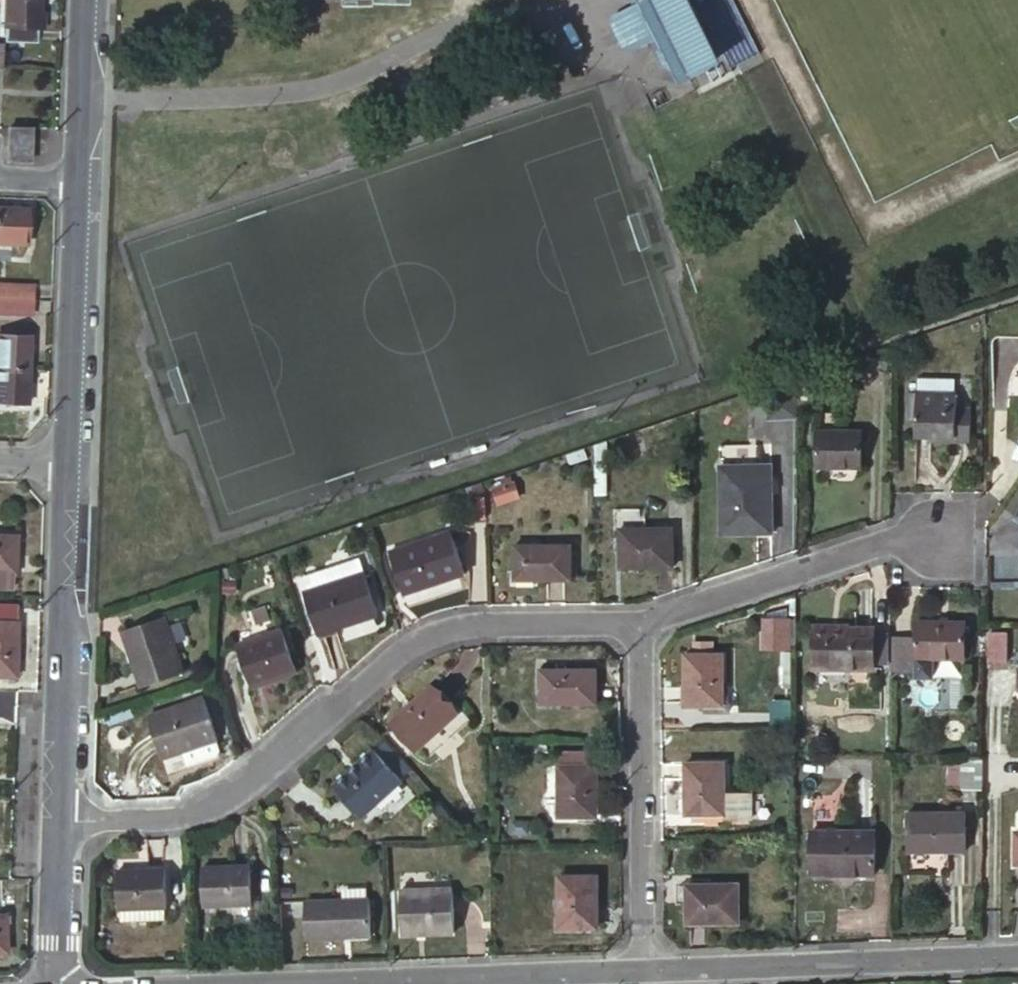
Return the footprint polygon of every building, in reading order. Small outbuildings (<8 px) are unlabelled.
[(40,26),(41,0),(6,0),(4,23),(7,24),(6,39),(37,40),(37,26),(40,26)] [(675,71),(695,77),(735,57),(742,70),(772,54),(744,0),(640,0),(646,12),(623,23),(621,31),(631,52),(639,53),(661,42),(675,71)] [(30,161),(32,128),(9,127),(7,160),(30,161)] [(28,242),(29,209),(0,207),(0,241),(28,242)] [(33,282),(0,281),(0,298),(32,299),(33,282)] [(32,314),(32,299),(0,298),(0,314),(32,314)] [(26,368),(27,336),(0,334),(0,367),(26,368)] [(25,402),(26,368),(0,367),(0,401),(25,402)] [(915,416),(915,434),(933,434),(933,441),(970,441),(971,406),(956,406),(956,392),(952,392),(953,376),(915,376),(915,391),(915,416)] [(818,407),(818,423),(834,423),(834,407),(818,407)] [(814,423),(814,460),(860,460),(860,423),(834,423),(818,423),(814,423)] [(720,465),(721,533),(772,532),(771,464),(720,465)] [(496,504),(517,498),(512,479),(491,485),(496,504)] [(623,528),(623,566),(674,566),(674,527),(623,528)] [(0,533),(0,587),(13,587),(17,534),(0,533)] [(391,556),(404,595),(465,573),(450,533),(391,556)] [(517,543),(517,578),(573,578),(573,543),(517,543)] [(293,578),(300,597),(359,576),(352,557),(293,578)] [(300,597),(314,639),(374,617),(359,576),(300,597)] [(15,675),(17,603),(0,602),(0,675),(15,675)] [(168,620),(177,647),(187,643),(177,617),(168,620)] [(920,667),(920,652),(970,653),(970,617),(921,617),(920,633),(887,633),(887,661),(887,666),(920,667)] [(813,618),(813,664),(872,664),(872,661),(873,629),(873,625),(832,624),(832,618),(813,618)] [(122,634),(139,690),(182,676),(163,619),(122,634)] [(790,628),(765,628),(765,658),(790,658),(790,628)] [(887,628),(873,629),(872,661),(887,661),(887,633),(887,628)] [(233,647),(247,690),(293,673),(279,630),(233,647)] [(1006,632),(987,632),(987,662),(1006,662),(1006,632)] [(684,653),(684,705),(706,705),(706,713),(718,713),(718,711),(727,711),(727,700),(722,700),(722,653),(684,653)] [(542,668),(541,703),(598,703),(598,669),(542,668)] [(430,685),(391,724),(418,752),(422,749),(429,757),(462,725),(454,716),(459,712),(430,685)] [(144,718),(158,762),(180,754),(185,768),(215,757),(218,751),(214,742),(217,741),(202,699),(144,718)] [(333,785),(365,819),(405,781),(373,747),(333,785)] [(598,749),(561,749),(561,765),(598,765),(598,749)] [(985,753),(966,753),(965,783),(985,783),(985,753)] [(684,761),(684,813),(722,814),(722,761),(684,761)] [(561,765),(561,816),(598,816),(598,765),(561,765)] [(908,807),(908,845),(969,846),(969,808),(908,807)] [(811,829),(811,871),(875,870),(875,829),(811,829)] [(203,867),(205,904),(253,901),(252,864),(203,867)] [(118,869),(118,906),(120,906),(120,919),(166,918),(165,905),(167,905),(166,868),(118,869)] [(561,876),(561,927),(597,927),(598,876),(561,876)] [(685,898),(685,920),(736,920),(736,883),(684,883),(678,883),(678,898),(685,898)] [(399,889),(400,932),(453,930),(451,887),(399,889)] [(306,902),(308,937),(375,934),(373,899),(306,902)] [(9,953),(6,916),(0,916),(0,954),(9,953)]
